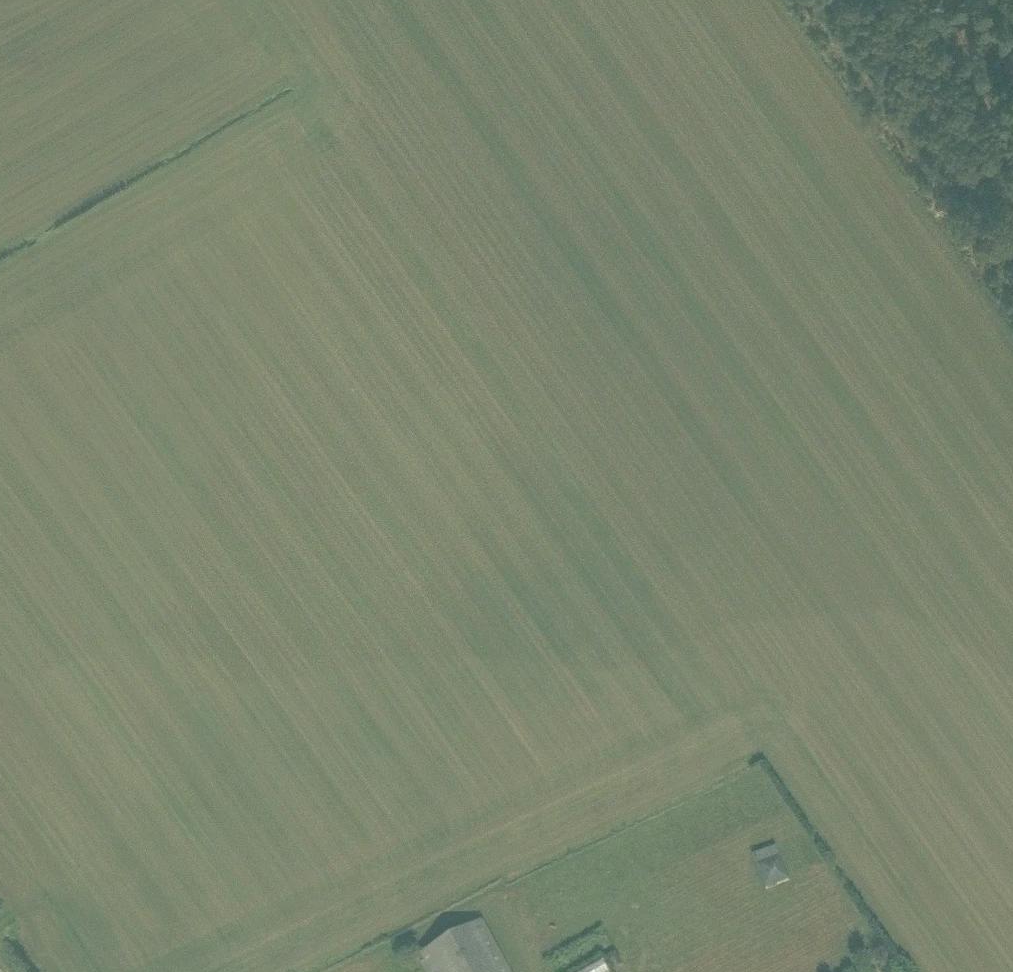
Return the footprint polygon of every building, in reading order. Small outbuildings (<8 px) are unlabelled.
[(752,855),(767,890),(792,880),(777,845),(752,855)] [(417,959),(425,971),(508,971),(480,924),(417,959)]
